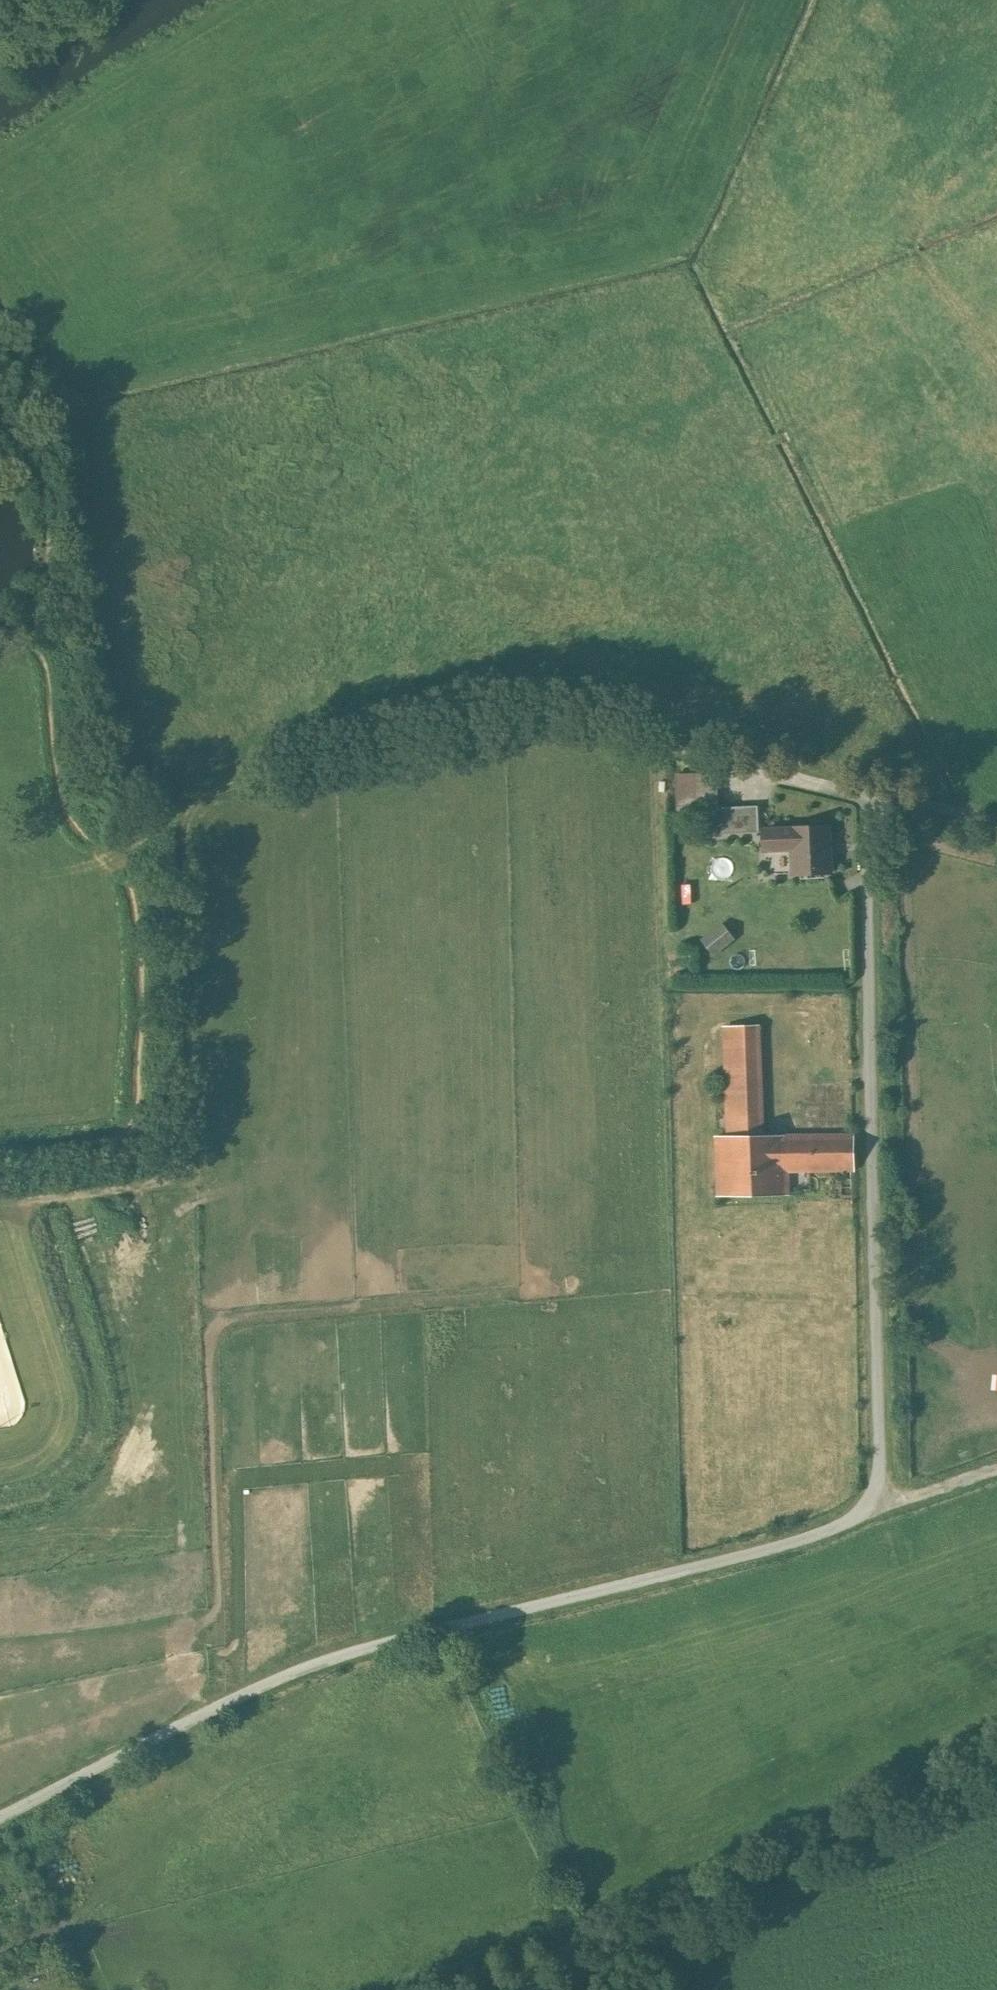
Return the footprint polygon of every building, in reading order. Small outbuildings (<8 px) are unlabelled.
[(757,805),(716,806),(717,833),(758,831),(757,805)] [(788,830),(761,831),(762,848),(791,847),(792,874),(827,873),(826,851),(824,851),(823,827),(788,828),(788,830)] [(729,919),(707,935),(715,946),(737,930),(729,919)] [(726,1025),(727,1135),(745,1135),(760,1135),(759,1025),(726,1025)] [(852,1134),(785,1135),(785,1168),(852,1167),(852,1134)] [(727,1135),(714,1136),(715,1192),(746,1192),(745,1135),(727,1135)] [(785,1135),(760,1135),(745,1135),(746,1192),(786,1191),(785,1168),(785,1135)]
